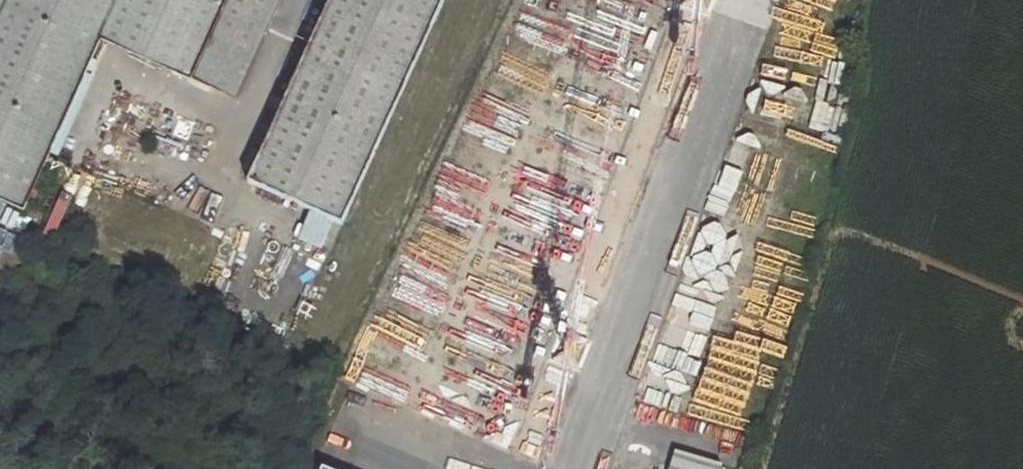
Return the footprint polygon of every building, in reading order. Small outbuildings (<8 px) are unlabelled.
[(23,202),(101,32),(235,93),(277,0),(0,0),(0,192),(23,202)] [(250,181),(342,223),(443,0),(332,0),(250,181)] [(735,189),(747,151),(730,146),(718,184),(735,189)] [(101,179),(90,175),(80,196),(91,201),(101,179)] [(698,369),(687,400),(734,416),(744,385),(698,369)] [(673,468),(722,468),(724,465),(678,451),(673,468)]
